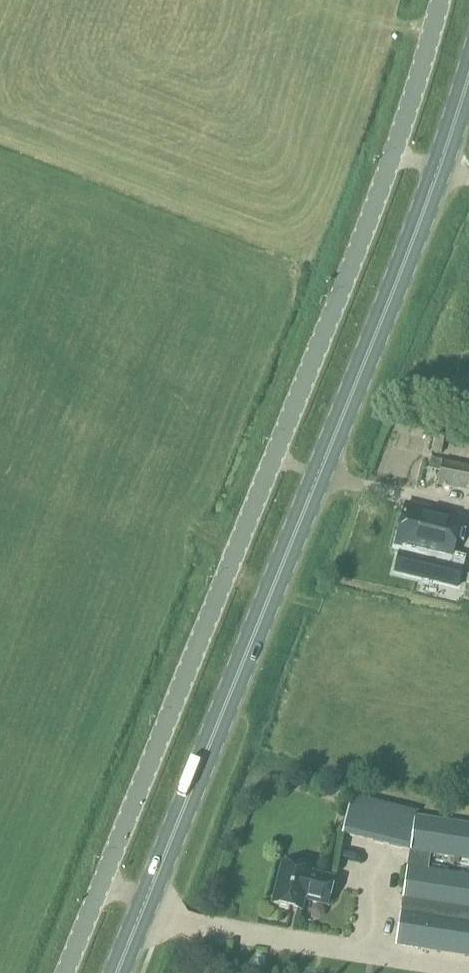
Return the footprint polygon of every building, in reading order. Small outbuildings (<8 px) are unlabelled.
[(429,459),(427,469),(439,472),(436,485),(468,491),(468,466),(429,459)] [(403,546),(399,560),(444,572),(447,557),(451,558),(461,518),(406,505),(396,545),(403,546)] [(453,597),(468,601),(468,576),(457,574),(453,597)] [(468,956),(468,874),(426,867),(428,854),(468,860),(468,824),(415,816),(416,811),(415,811),(352,796),(341,840),(409,856),(407,867),(396,946),(468,956)] [(274,904),(301,910),(303,900),(328,906),(334,878),(310,872),(283,865),(274,904)]
